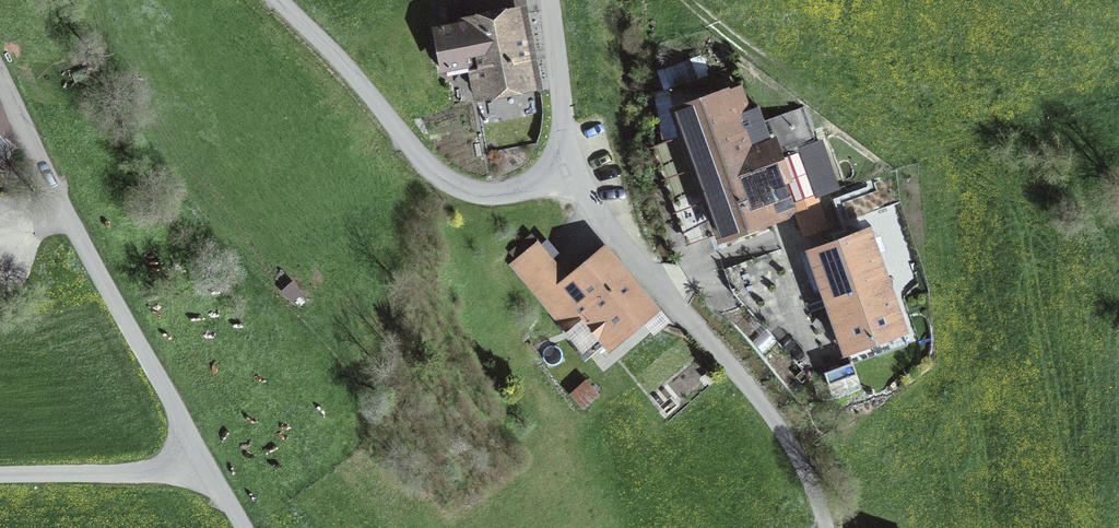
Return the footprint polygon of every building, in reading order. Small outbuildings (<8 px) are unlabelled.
[(517,15),(468,24),(468,25),(438,30),(446,74),(478,68),(483,90),(529,81),(517,15)] [(782,208),(840,188),(823,140),(765,161),(732,68),(670,90),(722,235),(784,213),(782,208)] [(13,165),(0,129),(0,170),(13,165)] [(851,364),(907,343),(868,232),(812,252),(851,364)] [(607,253),(545,305),(567,331),(583,317),(605,344),(650,306),(607,253)]
